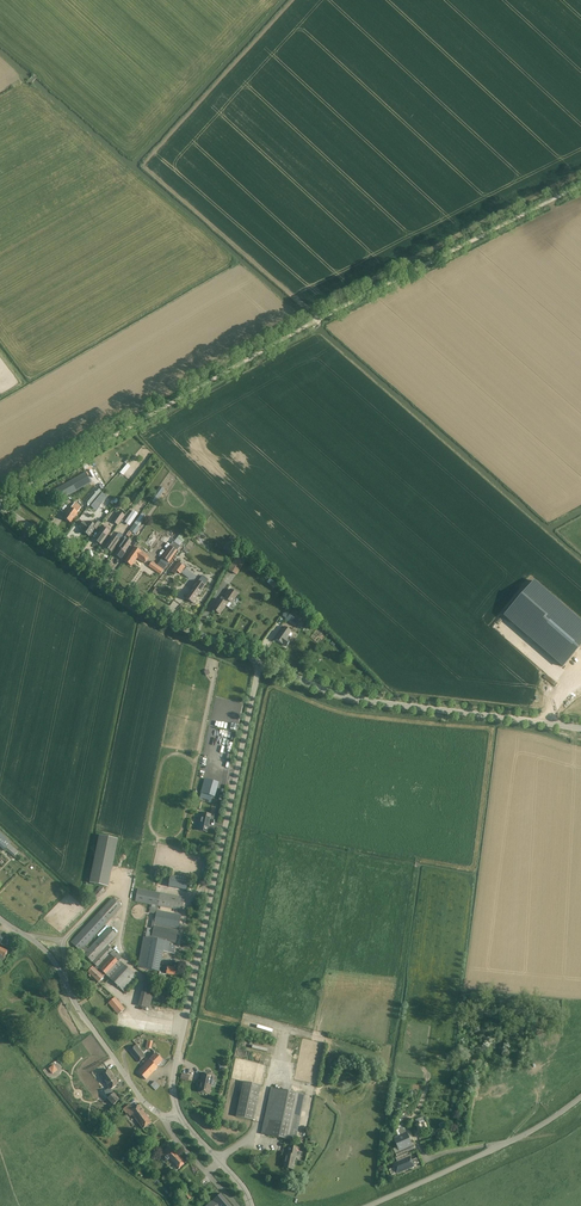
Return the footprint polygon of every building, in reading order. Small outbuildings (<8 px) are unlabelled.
[(123,475),(130,466),(127,463),(120,472),(123,475)] [(91,482),(86,472),(54,490),(60,500),(91,482)] [(164,490),(159,487),(153,496),(158,500),(164,490)] [(94,502),(99,507),(105,500),(100,495),(94,502)] [(81,507),(75,503),(64,518),(70,523),(81,507)] [(138,514),(133,511),(125,522),(130,526),(138,514)] [(125,515),(119,512),(112,522),(118,526),(125,515)] [(146,517),(141,514),(126,535),(129,537),(133,533),(135,534),(139,528),(139,527),(146,517)] [(101,523),(98,521),(95,521),(89,521),(88,524),(83,521),(79,527),(83,530),(83,531),(89,536),(94,528),(97,530),(101,523)] [(110,532),(103,527),(94,540),(101,544),(110,532)] [(119,540),(113,536),(105,547),(111,551),(119,540)] [(125,537),(121,542),(118,547),(119,548),(115,554),(121,558),(125,552),(128,546),(127,545),(130,541),(125,537)] [(170,546),(163,558),(169,563),(177,551),(180,547),(173,542),(170,546)] [(149,557),(135,547),(125,561),(131,566),(137,557),(145,563),(149,557)] [(238,556),(230,570),(237,573),(244,560),(238,556)] [(164,570),(152,562),(149,567),(161,575),(164,570)] [(171,572),(175,574),(177,571),(180,574),(185,567),(178,562),(171,572)] [(277,585),(265,574),(262,578),(274,589),(277,585)] [(208,581),(202,577),(186,598),(192,603),(205,586),(204,585),(208,581)] [(563,667),(580,645),(580,622),(534,581),(504,616),(563,667)] [(224,599),(223,601),(220,599),(213,610),(219,614),(225,605),(227,606),(230,602),(232,604),(239,594),(230,589),(224,598),(224,599)] [(299,622),(290,614),(286,620),(295,627),(299,622)] [(291,631),(286,627),(284,627),(276,639),(282,644),(282,643),(286,646),(290,641),(286,638),(291,631)] [(208,749),(205,762),(210,763),(213,750),(208,749)] [(213,797),(217,782),(205,779),(200,797),(211,800),(213,797)] [(211,815),(201,812),(197,830),(207,832),(211,815)] [(0,833),(0,847),(4,851),(6,849),(14,857),(18,852),(10,844),(11,843),(0,833)] [(99,836),(90,883),(108,887),(118,840),(99,836)] [(189,877),(171,874),(169,887),(186,890),(189,877)] [(91,895),(96,899),(104,890),(100,886),(91,895)] [(182,910),(185,898),(138,888),(136,900),(156,904),(149,938),(144,936),(138,967),(163,972),(163,973),(167,973),(167,974),(176,976),(177,968),(168,966),(168,967),(164,966),(159,966),(161,956),(162,956),(163,951),(168,952),(168,951),(174,952),(175,946),(164,944),(164,941),(176,943),(178,930),(154,925),(154,923),(179,928),(181,915),(157,910),(158,905),(182,910)] [(121,907),(112,898),(71,942),(96,966),(94,968),(93,967),(88,972),(87,974),(91,977),(92,976),(98,982),(103,977),(102,976),(105,974),(123,992),(137,977),(119,961),(122,958),(108,945),(117,935),(109,927),(88,949),(85,946),(121,907)] [(157,981),(146,978),(138,1006),(150,1009),(157,981)] [(125,1009),(115,997),(108,1003),(118,1015),(125,1009)] [(247,1047),(263,1051),(265,1044),(249,1039),(247,1047)] [(145,1056),(136,1045),(130,1051),(139,1062),(145,1056)] [(316,1058),(316,1057),(316,1055),(316,1053),(315,1051),(313,1050),(312,1049),(310,1048),(308,1047),(306,1047),(303,1048),(302,1049),(300,1050),(299,1052),(298,1054),(298,1055),(298,1057),(298,1058),(299,1060),(299,1062),(301,1064),(303,1065),(304,1066),(306,1066),(308,1066),(310,1066),(311,1065),(313,1064),(314,1063),(315,1062),(316,1060),(316,1058)] [(163,1060),(156,1053),(151,1059),(148,1056),(144,1061),(146,1064),(139,1071),(147,1079),(158,1067),(157,1066),(163,1060)] [(52,1073),(58,1070),(54,1064),(48,1068),(52,1073)] [(109,1070),(101,1076),(109,1088),(110,1089),(111,1089),(119,1084),(109,1070)] [(217,1076),(213,1075),(202,1073),(199,1092),(209,1094),(212,1081),(216,1082),(217,1076)] [(160,1086),(155,1081),(151,1085),(156,1090),(160,1086)] [(241,1082),(235,1117),(253,1120),(260,1085),(241,1082)] [(306,1095),(271,1087),(261,1134),(296,1141),(306,1095)] [(107,1098),(107,1099),(113,1106),(120,1099),(114,1093),(107,1098)] [(133,1109),(130,1104),(123,1109),(127,1114),(128,1113),(130,1117),(133,1115),(143,1129),(151,1122),(139,1105),(133,1109)] [(425,1116),(417,1118),(418,1124),(415,1125),(417,1132),(427,1130),(425,1116)] [(399,1135),(393,1138),(399,1152),(413,1146),(407,1132),(406,1132),(399,1135)] [(297,1148),(290,1146),(288,1154),(286,1154),(283,1167),(293,1169),(297,1148)] [(172,1151),(169,1147),(160,1155),(167,1162),(169,1160),(179,1170),(186,1163),(173,1150),(172,1151)] [(395,1167),(389,1170),(392,1176),(414,1166),(420,1163),(417,1158),(411,1160),(410,1157),(394,1164),(395,1167)] [(192,1198),(187,1192),(183,1196),(187,1202),(192,1198)] [(220,1193),(206,1205),(231,1205),(220,1193)]
